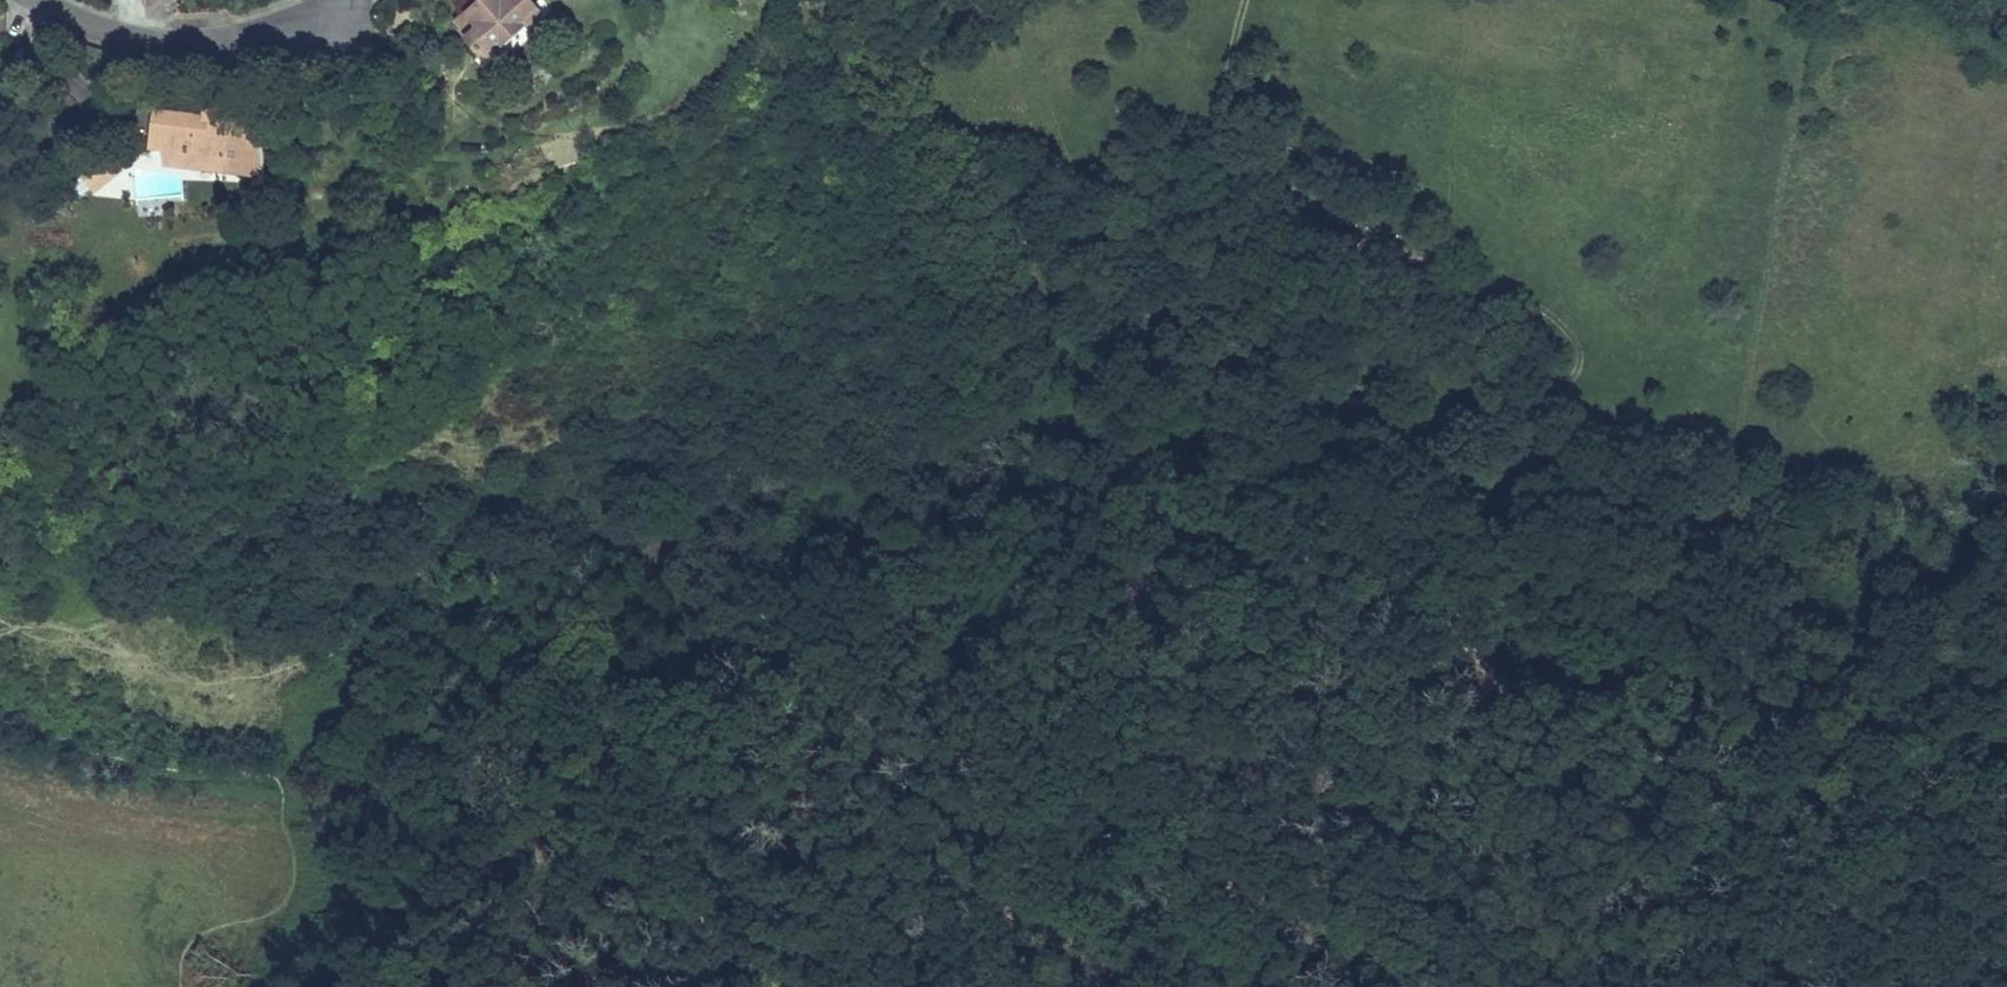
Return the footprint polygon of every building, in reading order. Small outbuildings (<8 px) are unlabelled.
[(486,57),(496,58),(504,52),(504,42),(500,37),(519,19),(524,25),(533,26),(541,19),(541,9),(533,0),(479,0),(476,3),(454,22),(486,57)] [(500,37),(504,42),(524,25),(519,19),(500,37)] [(255,141),(257,123),(226,121),(228,100),(211,98),(208,119),(204,118),(152,112),(149,147),(162,149),(163,164),(185,161),(186,165),(221,162),(220,169),(243,167),(243,172),(264,170),(262,141),(255,141)] [(111,153),(103,160),(115,174),(123,168),(111,153)] [(103,160),(82,176),(94,191),(115,174),(103,160)]
